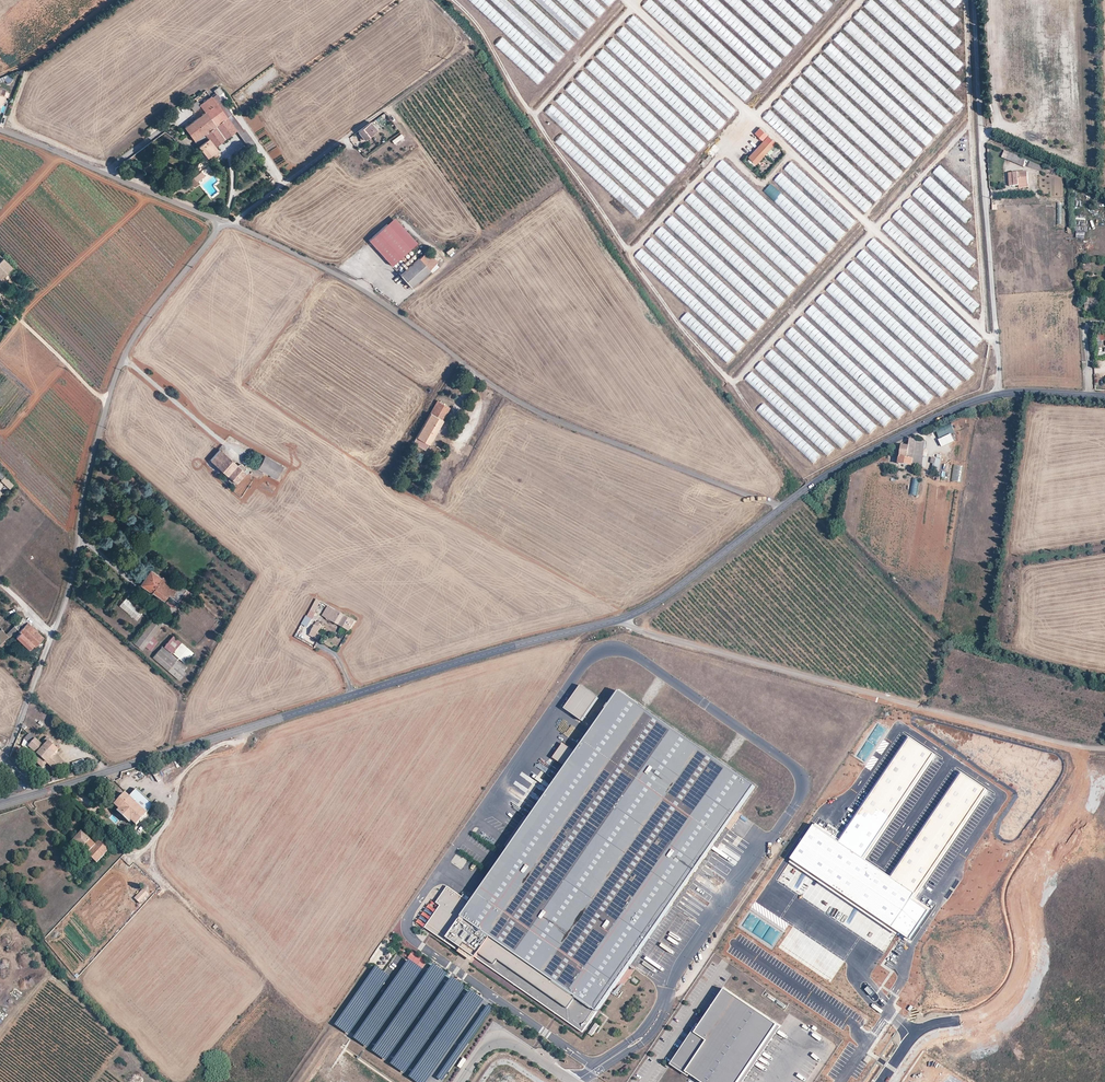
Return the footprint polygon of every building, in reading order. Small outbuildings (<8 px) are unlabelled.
[(557,61),(565,53),(507,0),(491,0),(557,61)] [(568,50),(575,42),(530,0),(513,0),(568,50)] [(552,0),(536,0),(578,39),(585,31),(552,0)] [(588,28),(595,20),(574,0),(558,0),(588,28)] [(598,17),(605,9),(595,0),(580,0),(598,17)] [(745,99),(751,92),(721,67),(718,71),(711,64),(714,60),(709,56),(711,54),(650,0),(646,0),(640,6),(745,99)] [(732,68),(734,65),(733,64),(738,59),(674,1),(673,0),(659,0),(669,9),(668,9),(732,68)] [(691,10),(701,16),(699,10),(708,10),(708,14),(709,12),(733,25),(740,40),(765,54),(756,72),(772,81),(802,25),(769,40),(768,7),(783,0),(697,0),(691,10)] [(826,11),(834,3),(830,0),(814,0),(826,11)] [(917,0),(906,0),(903,3),(954,48),(961,40),(917,0)] [(952,26),(960,18),(939,0),(923,0),(952,26)] [(962,0),(945,0),(954,8),(962,0)] [(547,72),(554,64),(487,2),(482,8),(486,11),(484,13),(487,16),(490,13),(492,15),(490,17),(494,22),(522,49),(525,46),(528,49),(525,52),(547,72)] [(892,11),(956,71),(963,63),(899,3),(892,11)] [(884,25),(953,89),(961,81),(891,17),(884,25)] [(675,76),(621,27),(615,33),(669,82),(675,76)] [(877,39),(956,111),(963,104),(884,31),(877,39)] [(648,42),(670,63),(677,56),(654,35),(648,42)] [(494,44),(537,83),(544,75),(501,36),(494,44)] [(656,91),(663,84),(612,37),(605,44),(656,91)] [(822,50),(925,145),(933,137),(830,42),(822,50)] [(867,50),(946,123),(953,115),(874,42),(867,50)] [(850,55),(936,134),(943,126),(857,47),(850,55)] [(915,157),(922,149),(820,52),(812,60),(915,157)] [(595,75),(601,66),(591,59),(585,68),(595,75)] [(905,167),(912,159),(809,64),(802,72),(905,167)] [(741,77),(755,89),(761,82),(747,70),(741,77)] [(894,179),(902,171),(799,75),(792,83),(894,179)] [(885,190),(893,181),(789,86),(781,95),(885,190)] [(568,113),(575,106),(562,92),(555,99),(568,113)] [(184,127),(207,158),(212,154),(214,158),(220,153),(215,147),(236,131),(248,148),(254,144),(215,93),(200,105),(197,101),(190,106),(194,112),(200,107),(204,112),(184,127)] [(762,116),(826,178),(826,191),(828,191),(831,188),(836,188),(840,191),(844,187),(848,187),(848,183),(843,178),(843,176),(821,155),(827,155),(830,152),(830,142),(826,138),(826,136),(807,119),(805,122),(779,98),(772,106),(798,131),(798,136),(769,109),(762,116)] [(551,104),(544,111),(572,136),(574,134),(570,130),(575,125),(551,104)] [(596,111),(590,105),(587,109),(597,118),(602,113),(597,109),(596,111)] [(384,113),(372,121),(378,130),(390,122),(384,113)] [(700,117),(696,121),(694,118),(690,122),(707,140),(714,133),(700,117)] [(358,132),(365,141),(377,131),(370,122),(358,132)] [(762,140),(767,134),(759,127),(754,133),(762,140)] [(401,133),(391,139),(396,146),(405,140),(401,133)] [(554,141),(568,154),(575,146),(561,133),(554,141)] [(646,185),(657,195),(705,142),(694,133),(687,141),(686,141),(684,143),(679,139),(675,143),(675,142),(667,151),(665,149),(660,154),(662,157),(661,159),(662,160),(660,162),(657,158),(648,167),(654,173),(646,182),(648,183),(646,185)] [(755,148),(746,156),(754,164),(775,142),(767,134),(762,140),(755,148)] [(714,144),(706,153),(712,157),(719,148),(714,144)] [(1008,151),(1005,158),(1023,166),(1026,159),(1008,151)] [(700,164),(704,167),(708,162),(704,159),(700,164)] [(817,264),(825,255),(724,160),(720,164),(728,171),(725,173),(720,168),(719,170),(801,246),(800,247),(817,264)] [(1028,166),(1037,169),(1039,165),(1030,161),(1028,166)] [(933,172),(963,201),(971,193),(940,164),(933,172)] [(808,274),(815,266),(791,244),(791,243),(712,171),(705,179),(789,256),(789,257),(808,274)] [(1009,173),(1010,186),(1014,186),(1019,185),(1028,185),(1027,172),(1009,173)] [(773,182),(839,241),(847,232),(781,173),(773,182)] [(922,184),(965,223),(972,215),(930,176),(922,184)] [(189,181),(195,187),(198,184),(193,178),(189,181)] [(702,182),(695,190),(771,260),(775,256),(776,257),(780,253),(702,182)] [(763,192),(774,202),(782,193),(771,183),(763,192)] [(647,207),(655,198),(645,189),(637,198),(647,207)] [(820,228),(782,194),(775,202),(812,236),(820,228)] [(965,270),(976,259),(910,197),(881,228),(962,304),(966,299),(964,298),(969,293),(968,292),(978,282),(965,270)] [(634,201),(628,209),(637,217),(644,209),(634,201)] [(719,239),(682,205),(675,212),(713,246),(719,239)] [(417,243),(394,218),(387,225),(410,250),(417,243)] [(410,250),(387,225),(369,241),(392,266),(410,250)] [(821,243),(818,245),(828,254),(838,243),(829,236),(826,239),(823,237),(819,241),(821,243)] [(451,245),(445,251),(448,254),(454,249),(451,245)] [(634,256),(648,269),(655,261),(641,248),(634,256)] [(400,276),(411,288),(429,271),(429,270),(437,262),(428,252),(420,260),(419,258),(400,276)] [(10,265),(0,255),(0,275),(10,265)] [(900,297),(935,330),(941,323),(915,299),(915,298),(896,280),(891,286),(901,295),(900,297)] [(938,340),(876,283),(874,286),(881,293),(886,297),(882,301),(931,347),(938,340)] [(1085,298),(1085,313),(1091,313),(1091,309),(1097,309),(1097,298),(1085,298)] [(877,301),(865,299),(864,305),(872,307),(871,310),(876,311),(876,310),(880,310),(880,308),(876,307),(877,301)] [(688,312),(680,319),(694,332),(702,325),(688,312)] [(880,321),(923,359),(924,357),(927,360),(932,354),(888,314),(887,315),(883,312),(878,317),(881,319),(880,321)] [(871,434),(879,425),(867,414),(867,409),(862,409),(808,358),(803,358),(797,351),(796,358),(793,362),(798,367),(798,371),(795,371),(794,375),(789,375),(789,380),(797,388),(789,388),(789,389),(784,394),(784,396),(802,413),(802,415),(805,415),(830,438),(830,455),(835,449),(843,449),(850,442),(856,442),(864,433),(871,434)] [(971,363),(978,355),(973,351),(965,359),(971,363)] [(967,366),(961,373),(968,379),(974,372),(967,366)] [(873,393),(879,387),(860,370),(854,376),(873,393)] [(413,443),(425,450),(449,408),(437,401),(413,443)] [(776,430),(783,423),(763,404),(756,410),(776,430)] [(883,426),(891,419),(888,415),(880,422),(883,426)] [(963,483),(970,422),(960,421),(952,481),(963,483)] [(951,424),(935,429),(938,437),(954,432),(951,424)] [(950,433),(938,439),(941,447),(954,441),(950,433)] [(910,440),(909,446),(907,458),(900,456),(899,464),(911,465),(915,440),(910,440)] [(915,440),(911,465),(920,467),(924,442),(915,440)] [(907,458),(909,446),(902,444),(900,456),(907,458)] [(210,461),(236,483),(244,474),(248,473),(250,474),(251,473),(246,468),(245,469),(241,466),(239,468),(219,451),(210,461)] [(258,468),(275,478),(282,466),(264,457),(258,468)] [(933,463),(932,469),(938,470),(941,459),(931,457),(930,462),(933,463)] [(878,486),(878,469),(868,468),(867,485),(878,486)] [(916,495),(919,479),(913,477),(909,494),(916,495)] [(151,592),(164,600),(167,594),(177,602),(186,590),(171,580),(170,582),(161,576),(160,578),(150,571),(140,585),(151,593),(151,592)] [(317,600),(311,611),(315,613),(321,602),(317,600)] [(326,618),(331,608),(328,607),(323,617),(326,618)] [(326,618),(349,631),(354,621),(331,608),(326,618)] [(23,616),(15,625),(22,631),(18,635),(29,647),(31,646),(33,647),(43,636),(23,616)] [(161,626),(153,620),(135,643),(143,649),(161,626)] [(311,635),(320,640),(322,636),(319,634),(321,629),(319,627),(321,624),(317,622),(311,635)] [(18,628),(15,625),(7,633),(9,634),(10,636),(18,628)] [(9,634),(7,633),(2,627),(0,629),(0,642),(9,634)] [(11,637),(10,636),(9,634),(0,642),(0,647),(11,637)] [(193,652),(181,642),(172,653),(184,663),(193,652)] [(188,667),(162,645),(152,657),(179,679),(188,667)] [(582,721),(598,697),(580,685),(564,709),(582,721)] [(755,787),(620,693),(576,754),(566,768),(545,798),(530,820),(509,850),(471,904),(447,887),(436,904),(440,906),(430,921),(468,948),(517,982),(519,980),(586,1028),(597,1012),(668,912),(755,787)] [(30,746),(36,740),(30,734),(24,741),(22,745),(27,749),(28,748),(30,746)] [(838,841),(812,824),(789,858),(790,858),(898,931),(908,938),(928,910),(910,898),(985,788),(961,772),(890,877),(861,857),(932,753),(909,737),(838,841)] [(47,744),(57,753),(59,750),(60,748),(58,746),(56,748),(49,743),(51,741),(47,738),(44,742),(47,744)] [(47,744),(44,746),(36,740),(30,746),(28,748),(37,755),(47,764),(55,771),(62,763),(54,756),(57,753),(47,744)] [(537,757),(542,747),(538,745),(533,755),(537,757)] [(566,768),(576,754),(563,745),(553,759),(566,768)] [(47,764),(37,755),(33,760),(43,769),(47,764)] [(48,780),(50,784),(74,777),(74,775),(72,772),(48,780)] [(117,811),(129,821),(131,819),(135,823),(153,804),(136,788),(129,795),(125,792),(114,804),(119,808),(117,811)] [(509,850),(530,820),(525,817),(505,847),(509,850)] [(72,840),(96,862),(110,848),(99,838),(94,843),(81,831),(72,840)] [(451,862),(461,869),(468,859),(457,852),(451,862)] [(898,931),(790,858),(788,862),(896,935),(898,931)] [(149,894),(143,889),(135,899),(140,903),(149,894)] [(418,923),(426,927),(435,907),(427,903),(418,923)] [(468,948),(430,921),(427,925),(465,952),(468,948)] [(407,957),(422,968),(427,962),(412,951),(407,957)] [(408,959),(353,1037),(367,1047),(422,969),(408,959)] [(447,973),(433,963),(371,1050),(386,1060),(447,973)] [(389,975),(376,965),(335,1023),(348,1033),(389,975)] [(465,986),(451,976),(390,1062),(404,1073),(465,986)] [(586,1028),(519,980),(517,982),(585,1030),(586,1028)] [(669,1064),(687,1076),(689,1074),(699,1081),(741,1081),(779,1026),(722,988),(697,1025),(696,1023),(669,1064)] [(470,989),(408,1076),(417,1081),(425,1081),(484,999),(470,989)] [(493,1008),(488,1004),(436,1077),(442,1081),(493,1008)] [(592,1037),(599,1026),(595,1024),(588,1034),(592,1037)] [(466,1059),(463,1057),(457,1066),(461,1068),(466,1059)]
